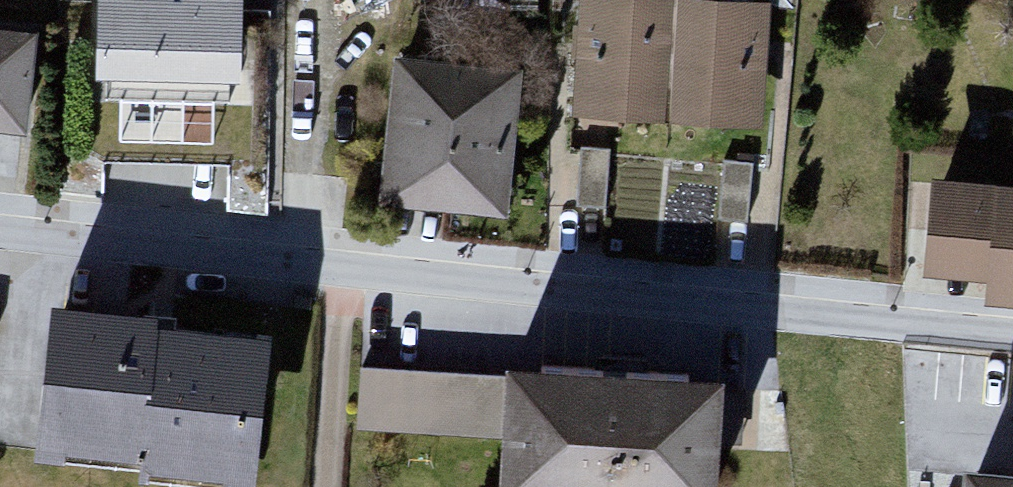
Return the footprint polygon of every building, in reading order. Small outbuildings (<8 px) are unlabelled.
[(258,79),(259,0),(116,0),(115,77),(258,79)] [(779,5),(717,0),(589,0),(579,119),(769,133),(779,5)] [(38,133),(44,41),(0,38),(0,131),(38,133)] [(385,211),(518,222),(530,75),(427,67),(425,95),(395,93),(385,211)] [(755,170),(725,168),(720,228),(751,230),(755,170)] [(1012,306),(1012,186),(948,180),(939,275),(1001,281),(999,305),(1012,306)] [(172,315),(68,306),(54,459),(155,468),(153,485),(178,486),(273,486),(286,343),(170,332),(172,315)] [(363,434),(524,443),(521,486),(743,486),(750,379),(526,365),(525,383),(367,374),(363,434)] [(986,470),(984,486),(1012,486),(1012,473),(986,470)]
